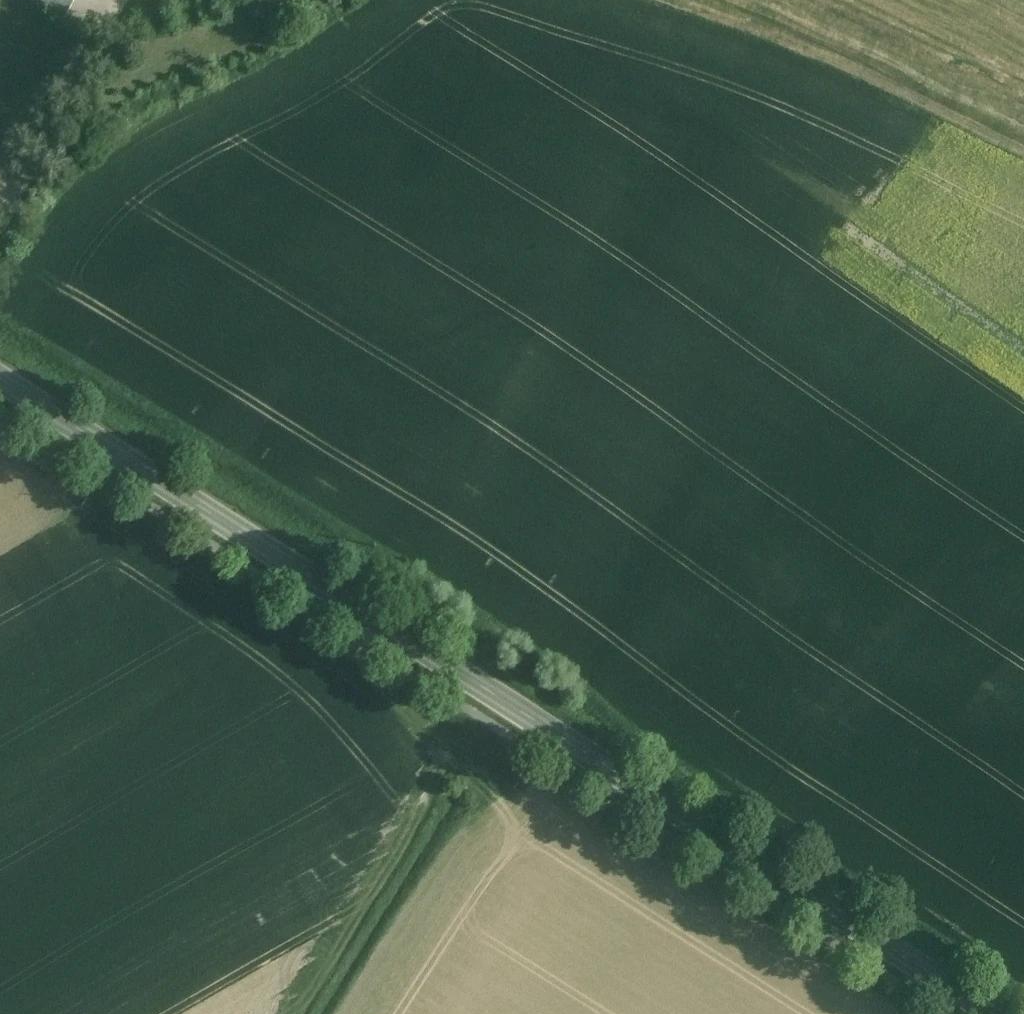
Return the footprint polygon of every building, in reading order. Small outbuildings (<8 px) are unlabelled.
[(40,3),(67,16),(75,0),(41,0),(40,3)]
